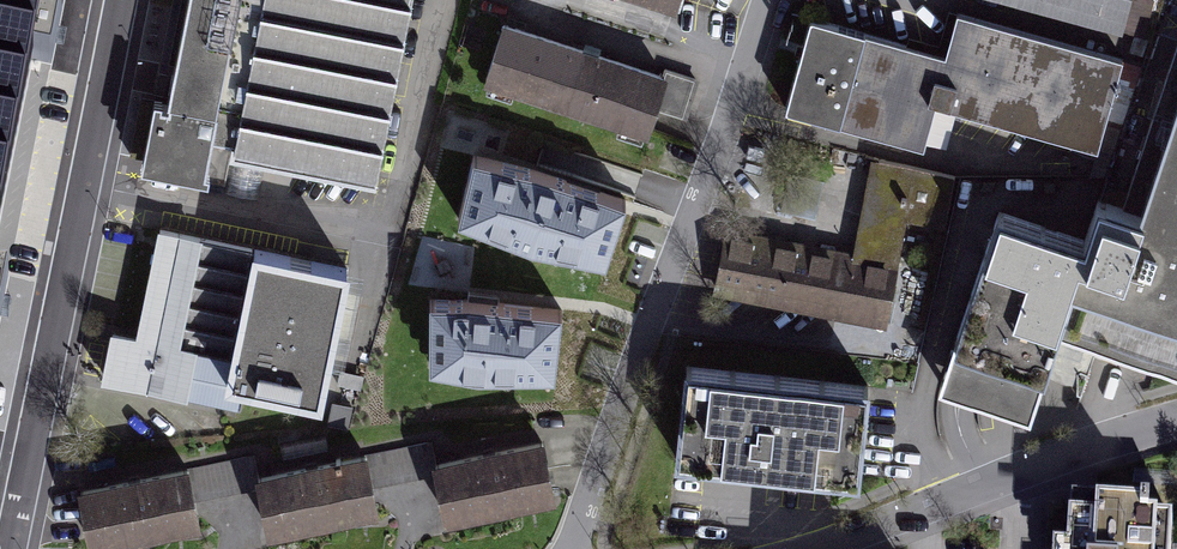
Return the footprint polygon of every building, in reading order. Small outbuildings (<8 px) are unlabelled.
[(53,0),(0,0),(0,262),(35,90),(57,95),(63,67),(70,32),(48,27),(53,0)] [(169,83),(151,182),(215,193),(222,154),(300,168),(381,183),(415,0),(184,0),(169,83)] [(677,14),(681,0),(631,0),(677,14)] [(1099,156),(1124,65),(954,18),(943,58),(809,20),(782,114),(924,153),(935,111),(1099,156)] [(664,80),(500,28),(481,89),(645,141),(664,80)] [(1126,188),(1139,192),(1176,89),(1176,49),(1126,188)] [(1133,213),(1099,201),(1083,250),(1055,336),(1176,378),(1176,95),(1133,213)] [(732,236),(721,292),(886,324),(907,221),(944,228),(954,178),(875,163),(856,261),(732,236)] [(570,192),(496,180),(477,243),(551,272),(622,285),(643,221),(570,192)] [(1026,419),(1055,336),(1083,250),(997,220),(938,389),(962,397),(1026,419)] [(323,406),(348,276),(158,234),(155,249),(135,340),(111,335),(102,384),(239,412),(242,389),(323,406)] [(440,318),(440,404),(592,404),(591,318),(440,318)] [(682,368),(672,465),(858,484),(869,387),(682,368)] [(544,449),(431,467),(440,525),(554,507),(544,449)] [(368,462),(252,483),(262,539),(378,518),(368,462)] [(73,493),(84,548),(98,548),(137,541),(198,529),(187,470),(73,493)] [(1176,513),(1074,506),(1071,548),(1174,548),(1176,513)]
